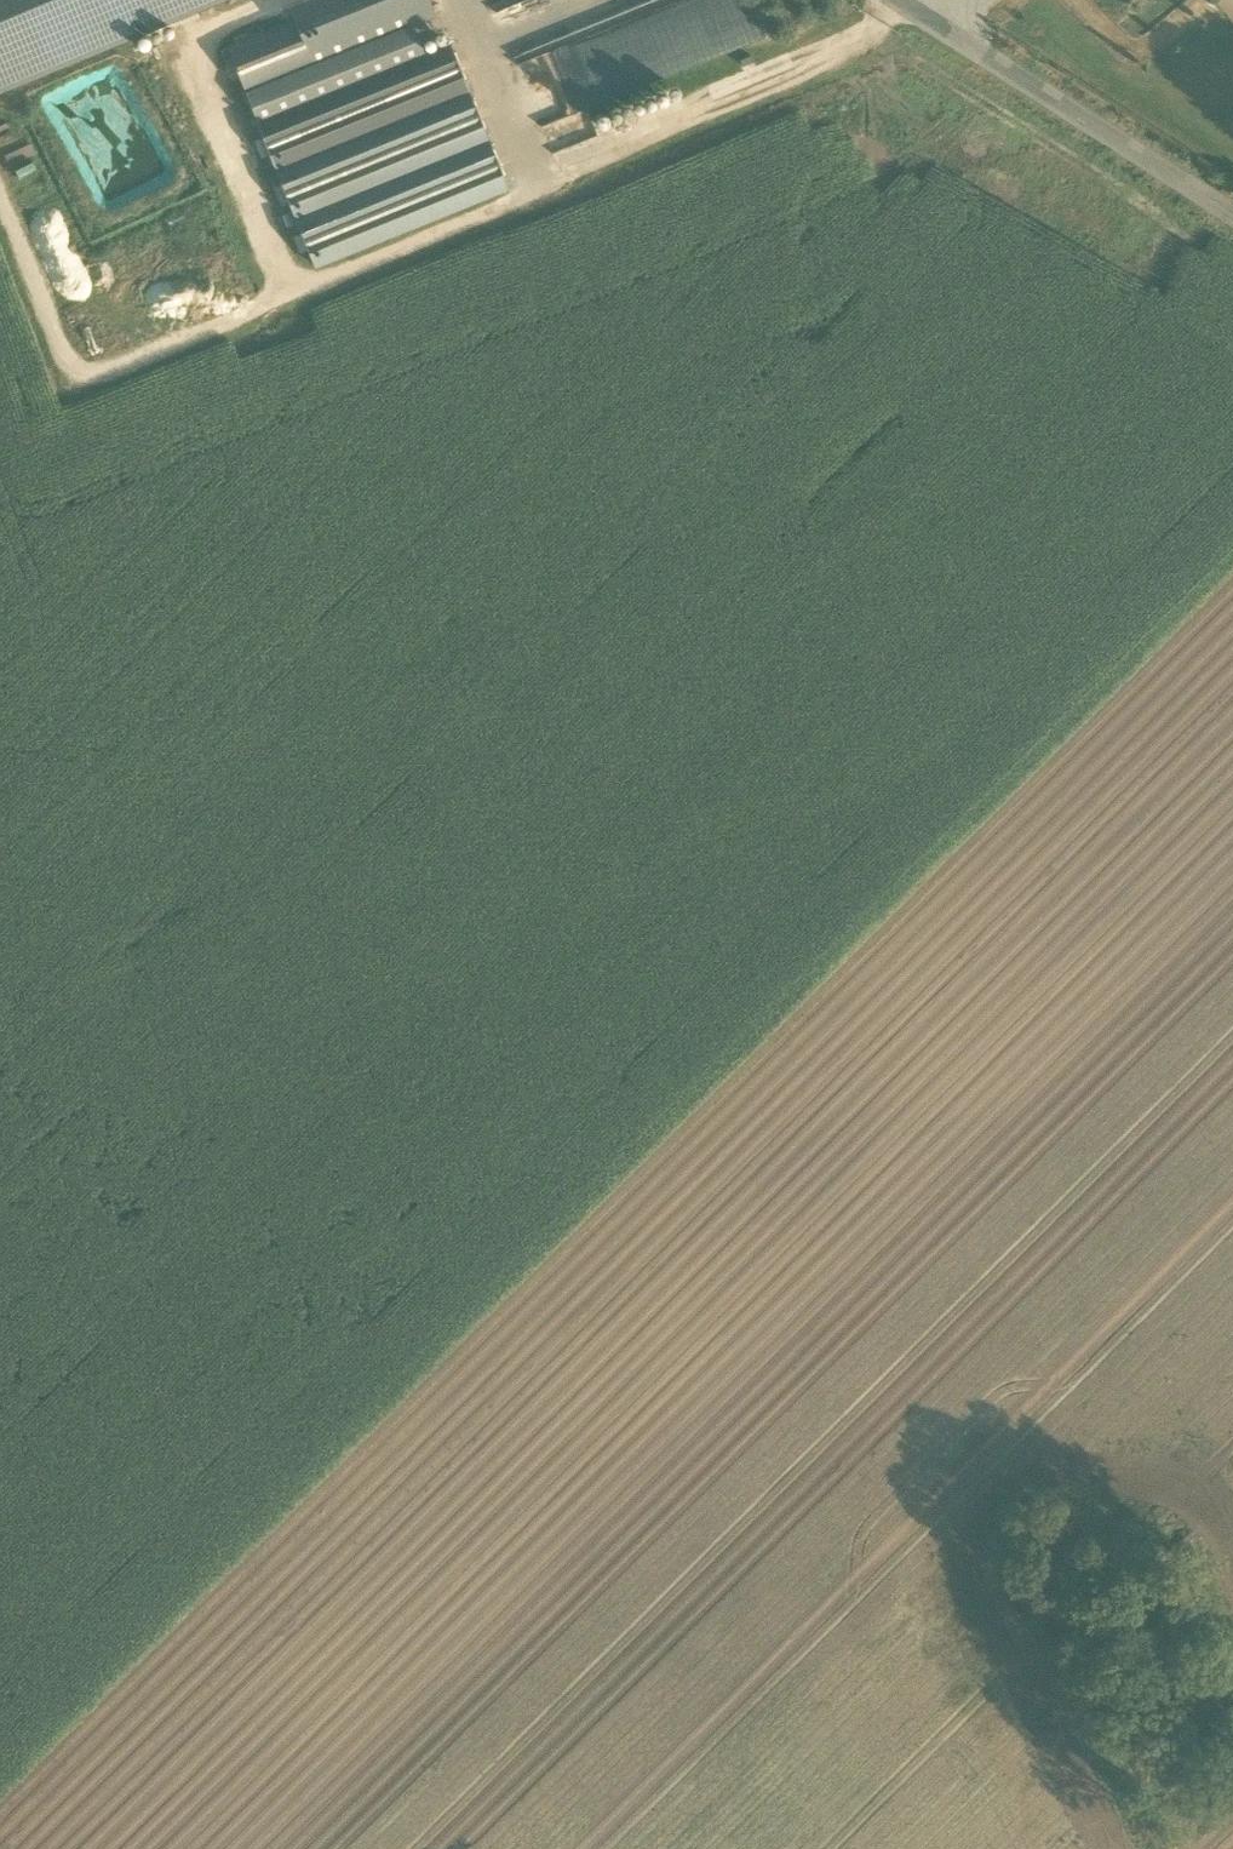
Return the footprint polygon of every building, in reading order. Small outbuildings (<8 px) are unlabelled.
[(216,0),(0,0),(0,89),(216,0)] [(431,0),(309,0),(290,8),(294,19),(228,46),(246,92),(437,15),(431,0)] [(764,36),(752,0),(689,0),(649,13),(667,68),(764,36)] [(277,169),(468,91),(449,43),(427,52),(257,120),(277,169)] [(752,54),(740,59),(743,66),(755,61),(752,54)] [(296,218),(488,140),(468,91),(277,169),(296,218)] [(590,125),(581,108),(545,126),(554,143),(590,125)] [(488,140),(296,218),(316,266),(508,188),(488,140)]
